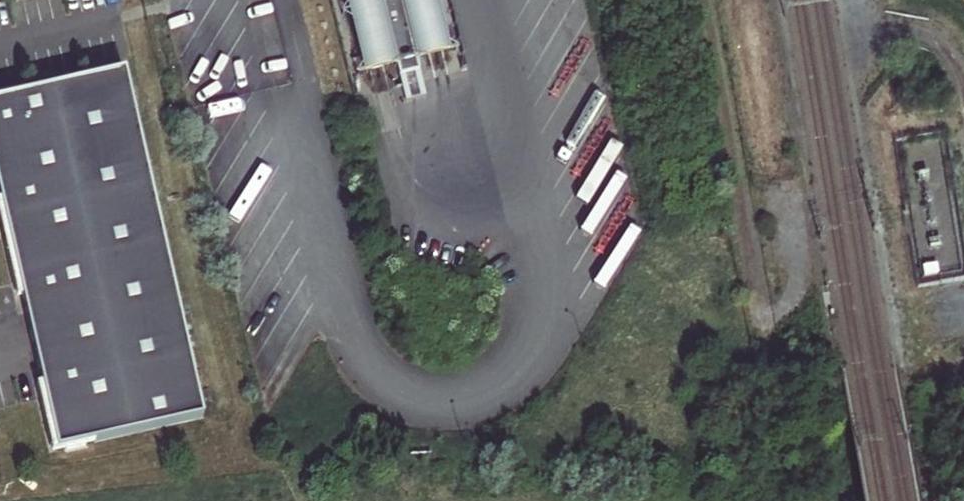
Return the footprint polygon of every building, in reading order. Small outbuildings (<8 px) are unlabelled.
[(367,76),(400,67),(382,0),(347,0),(367,76)] [(400,67),(402,76),(421,71),(419,62),(403,0),(382,0),(400,67)] [(419,62),(452,54),(438,0),(403,0),(419,62)] [(68,446),(214,410),(129,66),(0,98),(0,167),(57,400),(68,446)]
